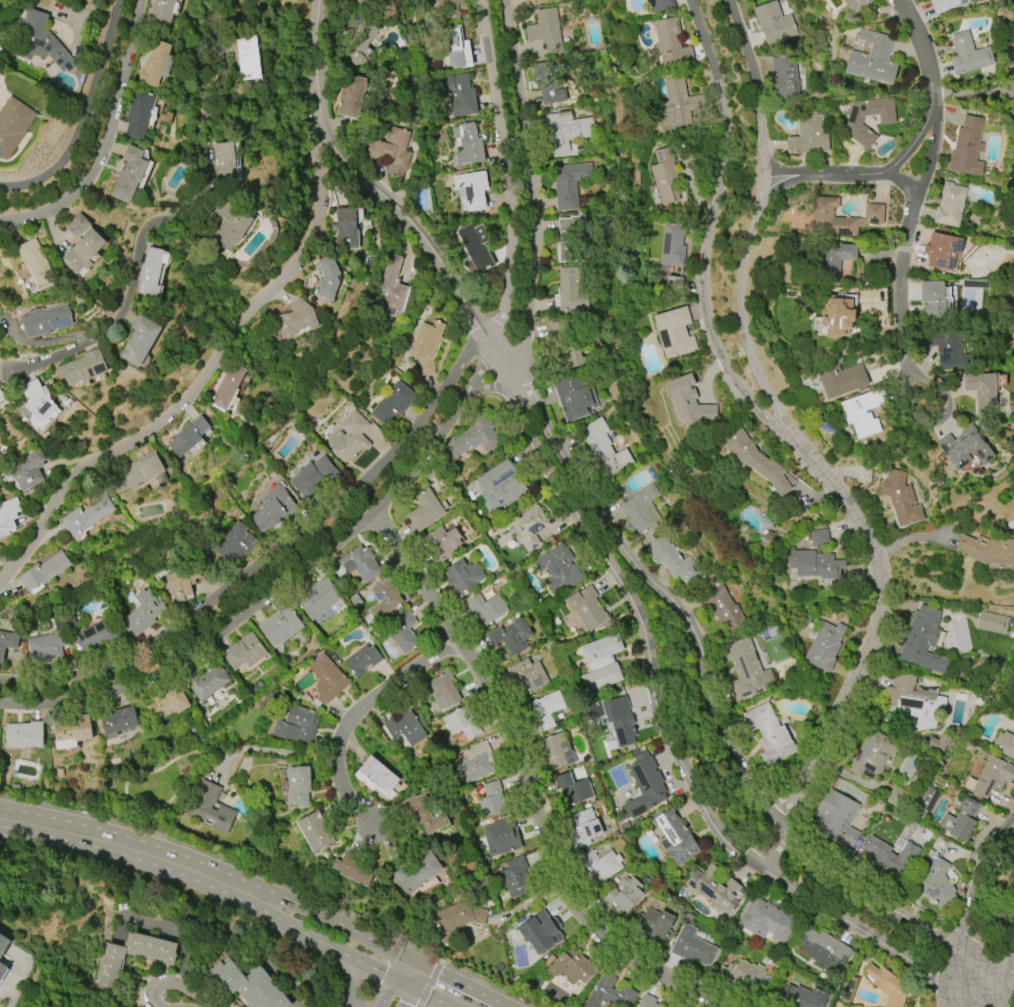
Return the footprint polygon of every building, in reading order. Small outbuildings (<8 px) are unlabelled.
[(146,26),(153,0),(177,0),(168,32),(146,26)] [(436,8),(437,0),(464,0),(464,5),(459,4),(458,11),(461,11),(460,20),(443,18),(444,9),(436,8)] [(651,13),(647,0),(674,0),(676,6),(651,13)] [(797,34),(766,45),(760,27),(759,28),(752,8),(775,0),(781,17),(790,14),(797,34)] [(842,1),(844,0),(872,0),(852,14),(842,1)] [(936,15),(930,0),(968,0),(969,2),(957,7),(957,6),(936,15)] [(555,7),(562,52),(546,54),(544,43),(541,44),(541,40),(527,42),(525,26),(538,24),(535,10),(555,7)] [(29,59),(0,49),(5,34),(18,39),(28,8),(49,15),(43,30),(50,32),(49,34),(53,35),(75,62),(77,64),(67,73),(65,71),(63,73),(47,54),(43,58),(30,54),(29,59)] [(380,29),(351,61),(348,58),(345,61),(333,51),(364,16),(380,29)] [(658,42),(654,21),(674,17),(675,19),(678,18),(681,36),(678,36),(681,48),(691,46),(694,62),(679,65),(679,64),(662,67),(660,54),(657,55),(655,43),(658,42)] [(472,66),(453,68),(447,28),(466,25),(472,66)] [(892,37),(886,60),(897,63),(892,85),(844,72),(849,51),(868,56),(872,43),(856,39),(859,29),(875,34),(875,33),(892,37)] [(994,64),(955,75),(950,58),(957,56),(951,35),(968,30),(974,51),(989,46),(994,64)] [(255,34),(261,78),(240,81),(235,37),(255,34)] [(174,57),(167,78),(161,76),(157,88),(137,81),(142,67),(143,67),(144,63),(145,63),(148,55),(149,56),(155,39),(172,45),(168,55),(174,57)] [(795,54),(799,98),(776,100),(772,57),(795,54)] [(566,101),(542,104),(540,89),(537,89),(536,82),(538,81),(538,77),(533,77),(532,64),(551,62),(555,90),(565,89),(566,101)] [(473,88),(477,114),(452,118),(448,90),(438,92),(436,79),(467,74),(469,89),(473,88)] [(356,119),(336,114),(339,101),(337,100),(342,81),(345,82),(347,75),(365,79),(356,119)] [(667,100),(663,79),(682,76),(686,97),(704,94),(707,108),(689,111),(691,124),(675,127),(676,129),(662,131),(656,122),(662,118),(659,102),(667,100)] [(156,94),(143,140),(125,135),(128,123),(125,123),(134,89),(156,94)] [(6,161),(26,132),(25,132),(37,114),(10,96),(0,110),(0,157),(6,161)] [(893,97),(896,124),(880,125),(878,114),(863,116),(861,124),(878,137),(867,150),(852,138),(853,136),(847,132),(849,130),(845,127),(853,102),(893,97)] [(546,131),(543,115),(569,111),(571,120),(592,117),(595,136),(568,140),(570,152),(552,155),(551,148),(550,148),(547,131),(546,131)] [(828,151),(788,154),(788,151),(787,151),(786,140),(787,140),(787,137),(798,137),(797,116),(821,115),(822,130),(827,129),(828,151)] [(981,176),(947,170),(950,152),(954,152),(958,127),(962,128),(964,115),(982,118),(975,161),(983,162),(981,176)] [(473,122),(474,126),(476,126),(477,138),(481,138),(485,162),(465,165),(466,166),(454,167),(452,154),(461,153),(459,138),(453,138),(451,129),(458,128),(457,124),(473,122)] [(383,161),(367,165),(363,146),(382,142),(385,143),(390,127),(409,133),(404,150),(411,153),(406,171),(404,170),(401,179),(388,175),(391,164),(383,161)] [(217,184),(213,144),(233,142),(236,168),(233,168),(234,182),(217,184)] [(130,204),(138,183),(140,183),(149,161),(141,158),(144,151),(127,144),(106,194),(130,204)] [(653,152),(669,146),(674,161),(673,162),(679,180),(674,182),(680,200),(662,206),(650,167),(657,164),(653,152)] [(557,211),(553,166),(591,162),(592,180),(575,181),(578,209),(557,211)] [(451,177),(486,171),(489,190),(483,191),(487,212),(459,217),(451,177)] [(966,188),(958,227),(933,222),(936,207),(938,207),(943,181),(953,183),(952,185),(966,188)] [(858,237),(811,234),(812,196),(839,198),(839,207),(833,207),(833,217),(865,219),(865,204),(884,205),(883,225),(866,224),(866,227),(858,227),(858,237)] [(235,252),(254,217),(224,201),(204,235),(235,252)] [(334,209),(357,209),(357,251),(334,251),(334,209)] [(569,216),(585,215),(586,242),(582,242),(583,262),(557,263),(556,246),(558,246),(558,242),(560,242),(560,234),(558,234),(557,218),(569,218),(569,216)] [(76,239),(92,227),(85,217),(69,229),(76,239)] [(473,222),(495,266),(478,274),(477,272),(468,277),(461,263),(470,259),(456,231),(473,222)] [(660,264),(664,222),(684,224),(682,245),(685,246),(683,266),(660,264)] [(61,260),(91,228),(106,242),(89,259),(93,263),(87,270),(83,266),(76,274),(61,260)] [(922,254),(924,245),(928,246),(931,232),(963,239),(959,256),(955,255),(952,271),(927,266),(930,255),(922,254)] [(38,286),(28,267),(27,268),(16,247),(35,238),(55,277),(38,286)] [(841,244),(857,245),(856,261),(840,260),(839,284),(824,283),(824,276),(820,276),(821,254),(816,254),(816,243),(828,244),(828,242),(841,243),(841,244)] [(136,293),(147,246),(163,250),(163,251),(169,252),(166,264),(161,263),(156,285),(160,286),(158,298),(136,293)] [(340,282),(332,301),(316,294),(323,277),(316,263),(332,254),(343,275),(338,278),(340,282)] [(380,290),(390,254),(403,257),(396,279),(400,279),(398,284),(408,287),(400,313),(383,308),(387,292),(380,290)] [(559,311),(558,290),(559,290),(558,268),(582,267),(583,278),(578,278),(578,291),(587,290),(588,309),(559,311)] [(920,303),(920,282),(943,282),(943,301),(944,301),(945,322),(929,323),(928,312),(923,312),(923,304),(926,304),(926,303),(920,303)] [(956,308),(955,287),(944,287),(945,308),(956,308)] [(312,308),(320,327),(310,330),(309,327),(296,331),(297,333),(294,335),(294,336),(287,339),(286,337),(282,338),(275,318),(292,312),(288,308),(298,296),(312,308)] [(824,307),(824,303),(830,303),(830,298),(852,299),(852,310),(854,310),(853,322),(851,322),(850,330),(844,330),(844,336),(840,336),(840,337),(836,337),(836,338),(829,338),(829,337),(826,337),(826,327),(822,327),(822,317),(820,315),(820,313),(820,311),(821,309),(824,307)] [(73,324),(48,331),(49,335),(42,336),(42,334),(27,339),(21,316),(28,314),(27,312),(42,308),(43,310),(67,303),(73,324)] [(666,359),(653,316),(686,306),(691,323),(684,325),(687,337),(693,335),(697,349),(666,359)] [(162,327),(140,367),(120,356),(135,330),(131,328),(139,314),(162,327)] [(586,356),(588,363),(563,370),(557,351),(561,350),(559,343),(556,344),(550,323),(569,318),(575,341),(582,339),(583,343),(578,345),(581,357),(586,356)] [(408,355),(421,323),(431,326),(433,320),(445,325),(440,337),(443,338),(440,344),(438,343),(431,359),(434,360),(435,374),(420,376),(418,358),(408,355)] [(938,371),(935,345),(926,346),(924,331),(940,329),(941,333),(962,331),(963,340),(960,341),(961,356),(973,354),(974,367),(938,371)] [(56,368),(84,356),(83,354),(98,347),(108,371),(83,382),(82,380),(68,386),(64,377),(60,379),(56,368)] [(869,385),(827,400),(815,368),(836,360),(840,372),(861,364),(869,385)] [(246,370),(225,412),(210,404),(231,362),(246,370)] [(589,382),(598,407),(591,409),(593,414),(566,424),(552,383),(579,373),(582,384),(589,382)] [(665,383),(690,373),(695,385),(690,387),(691,391),(694,390),(697,399),(695,400),(697,405),(716,404),(717,422),(699,423),(702,431),(690,436),(683,419),(679,420),(665,383)] [(994,373),(996,415),(976,416),(975,391),(963,391),(962,375),(994,373)] [(57,407),(46,419),(45,417),(41,421),(24,407),(29,403),(18,388),(37,379),(41,387),(46,384),(50,400),(57,407)] [(369,414),(397,380),(416,396),(399,416),(395,412),(384,426),(369,414)] [(858,439),(852,423),(848,424),(840,403),(877,390),(882,404),(864,411),(865,414),(870,412),(872,420),(877,418),(881,431),(858,439)] [(339,426),(354,409),(370,425),(361,434),(371,444),(371,446),(367,449),(365,450),(363,448),(349,462),(347,460),(344,463),(330,450),(332,448),(327,444),(340,431),(344,435),(346,433),(339,426)] [(480,412),(485,418),(487,417),(494,427),(491,428),(501,443),(485,453),(480,444),(469,452),(468,450),(458,457),(459,459),(448,467),(448,466),(444,468),(437,458),(440,455),(439,454),(449,448),(446,444),(474,426),(469,420),(480,412)] [(190,423),(201,414),(212,428),(210,429),(212,431),(203,438),(204,439),(179,459),(166,442),(183,428),(183,427),(189,422),(190,423)] [(594,455),(579,429),(601,417),(609,431),(605,434),(611,444),(609,445),(615,454),(625,448),(634,463),(623,469),(623,470),(606,480),(599,469),(596,470),(589,458),(594,455)] [(971,424),(995,456),(983,464),(973,449),(967,453),(972,460),(956,471),(936,443),(949,434),(953,440),(962,434),(960,432),(971,424)] [(740,468),(719,439),(738,425),(757,452),(769,461),(770,460),(785,471),(782,474),(791,489),(780,497),(771,483),(746,464),(740,468)] [(43,480),(22,492),(8,467),(39,449),(45,460),(42,462),(44,465),(37,469),(43,480)] [(128,465),(153,452),(155,454),(157,453),(166,471),(164,472),(168,480),(159,485),(155,477),(132,490),(122,473),(130,468),(128,465)] [(289,480),(300,472),(299,471),(310,462),(311,463),(323,454),(334,468),(335,467),(339,473),(326,483),(323,480),(314,487),(318,492),(306,501),(299,492),(298,493),(289,480)] [(508,458),(518,473),(516,474),(528,493),(493,516),(479,495),(482,493),(474,481),(508,458)] [(924,520),(898,528),(888,497),(880,495),(884,478),(886,478),(888,469),(906,473),(904,484),(904,486),(910,485),(916,503),(911,505),(911,506),(919,504),(924,520)] [(280,483),(300,510),(288,519),(284,514),(278,518),(281,522),(271,529),(269,526),(261,532),(250,517),(267,504),(263,500),(270,495),(268,492),(280,483)] [(619,506),(652,484),(659,495),(650,501),(653,506),(652,507),(661,519),(656,523),(657,524),(639,535),(632,524),(630,525),(627,520),(628,519),(619,506)] [(406,515),(421,506),(415,497),(428,488),(445,513),(418,532),(406,515)] [(105,495),(115,509),(74,537),(61,519),(79,507),(82,511),(105,495)] [(10,534),(0,538),(0,504),(17,497),(22,510),(16,513),(18,517),(12,519),(16,528),(9,531),(10,534)] [(511,521),(527,511),(527,512),(537,505),(550,525),(534,534),(541,544),(527,553),(521,543),(519,544),(515,538),(520,535),(511,521)] [(213,550),(237,520),(247,528),(244,532),(257,542),(246,556),(244,553),(238,560),(231,554),(226,560),(213,550)] [(437,563),(421,538),(441,526),(446,533),(455,527),(461,537),(458,539),(461,543),(455,547),(457,551),(437,563)] [(845,560),(845,569),(840,569),(840,579),(821,579),(821,576),(796,576),(796,568),(788,569),(787,551),(816,551),(815,547),(812,547),(809,531),(827,528),(829,546),(820,547),(820,554),(833,554),(833,560),(845,560)] [(652,561),(650,538),(667,537),(668,543),(671,543),(682,560),(689,556),(701,575),(685,585),(678,575),(673,578),(662,563),(654,563),(654,561),(652,561)] [(533,562),(563,542),(574,559),(569,562),(572,566),(575,564),(584,578),(561,593),(560,591),(554,595),(544,581),(551,577),(546,569),(540,572),(533,562)] [(337,560),(361,545),(364,549),(368,547),(374,557),(373,558),(382,571),(364,583),(355,570),(347,575),(337,560)] [(61,550),(71,564),(42,586),(41,583),(29,592),(18,577),(37,563),(39,566),(61,550)] [(486,578),(459,595),(443,571),(462,559),(466,565),(468,563),(470,566),(476,562),(486,578)] [(193,594),(183,597),(185,601),(173,604),(165,575),(197,566),(201,578),(189,581),(193,594)] [(343,599),(312,622),(297,601),(298,600),(297,598),(326,576),(343,599)] [(369,590),(387,578),(403,602),(374,621),(367,610),(378,603),(369,590)] [(735,604),(745,623),(725,633),(715,615),(713,616),(704,598),(713,593),(708,583),(719,578),(733,605),(735,604)] [(589,585),(597,596),(594,598),(604,613),(605,612),(609,618),(588,633),(583,626),(581,628),(575,618),(577,617),(575,613),(573,614),(564,600),(577,591),(578,592),(589,585)] [(123,619),(140,606),(133,597),(147,586),(156,599),(158,598),(166,609),(154,618),(157,622),(136,637),(123,619)] [(497,594),(508,611),(484,626),(480,618),(476,621),(465,602),(478,593),(484,603),(497,594)] [(899,658),(915,611),(917,612),(920,604),(940,611),(938,618),(940,619),(936,628),(941,629),(934,647),(928,645),(926,651),(940,656),(941,655),(947,657),(947,659),(949,660),(945,674),(899,658)] [(304,626),(274,648),(257,626),(278,611),(280,613),(289,606),(304,626)] [(1009,617),(980,611),(976,629),(1005,635),(1009,617)] [(395,621),(409,612),(417,622),(409,628),(420,644),(404,655),(395,642),(394,643),(389,637),(390,636),(387,632),(398,625),(395,621)] [(26,639),(55,633),(52,618),(62,616),(69,645),(60,646),(62,657),(31,663),(26,639)] [(74,635),(109,616),(121,637),(86,656),(74,635)] [(512,658),(502,641),(493,646),(493,645),(492,645),(486,636),(487,636),(487,635),(501,626),(502,630),(514,623),(513,621),(520,617),(520,618),(522,617),(532,634),(524,639),(529,648),(512,658)] [(828,673),(802,661),(821,621),(836,628),(838,623),(846,627),(838,643),(840,644),(833,659),(835,659),(828,673)] [(2,663),(0,663),(0,632),(20,635),(17,649),(5,647),(2,663)] [(221,654),(251,632),(268,654),(250,668),(247,663),(235,672),(221,654)] [(589,673),(579,648),(617,634),(623,650),(611,655),(614,663),(616,662),(622,680),(587,693),(580,676),(589,673)] [(755,694),(738,700),(731,682),(737,680),(730,662),(728,663),(722,648),(729,645),(728,644),(748,637),(761,672),(769,669),(775,685),(765,689),(764,687),(754,691),(755,694)] [(343,661),(365,644),(369,648),(372,645),(383,659),(373,667),(371,665),(364,670),(364,671),(354,678),(351,675),(352,674),(343,661)] [(323,652),(350,683),(326,705),(324,702),(321,705),(315,698),(319,696),(316,693),(319,691),(315,686),(318,679),(307,666),(323,652)] [(507,669),(527,658),(531,665),(538,661),(550,682),(522,697),(507,669)] [(230,680),(200,703),(184,681),(195,673),(198,676),(217,662),(230,680)] [(439,711),(424,683),(442,674),(440,671),(447,667),(454,679),(451,680),(461,699),(439,711)] [(889,706),(890,694),(885,693),(886,687),(892,688),(894,673),(915,676),(914,687),(935,690),(935,688),(938,689),(937,696),(946,697),(945,710),(938,709),(936,728),(912,732),(910,718),(911,710),(897,709),(898,707),(889,706)] [(153,720),(146,707),(154,702),(152,698),(176,684),(189,706),(176,714),(174,710),(172,712),(170,710),(153,720)] [(538,733),(526,704),(558,691),(565,708),(550,714),(555,726),(538,733)] [(619,748),(611,722),(608,722),(601,702),(626,695),(630,708),(628,709),(629,715),(631,714),(634,724),(632,724),(635,736),(633,736),(635,743),(619,748)] [(296,738),(295,742),(287,739),(287,741),(270,735),(275,720),(280,722),(287,702),(321,714),(311,744),(296,738)] [(767,702),(779,726),(782,724),(790,741),(791,740),(797,751),(764,767),(758,754),(764,751),(758,739),(761,737),(757,728),(750,732),(741,714),(767,702)] [(138,727),(116,733),(117,737),(106,740),(100,719),(114,715),(113,712),(132,706),(138,727)] [(456,746),(442,718),(466,706),(474,722),(476,721),(482,733),(456,746)] [(411,747),(402,734),(393,740),(383,724),(394,716),(396,719),(410,710),(427,736),(411,747)] [(77,748),(56,750),(53,722),(72,720),(71,717),(88,715),(91,740),(76,742),(77,748)] [(42,722),(42,747),(5,748),(5,724),(30,723),(30,722),(42,722)] [(847,770),(863,741),(860,739),(867,726),(899,744),(893,756),(889,754),(877,776),(875,775),(873,780),(861,774),(859,777),(847,770)] [(1005,731),(1013,736),(1013,760),(995,750),(996,748),(992,746),(999,732),(1003,734),(1005,731)] [(539,741),(564,732),(571,751),(572,750),(576,762),(551,771),(539,741)] [(485,740),(490,753),(486,754),(489,762),(490,762),(494,772),(466,783),(464,779),(460,780),(456,769),(460,767),(458,761),(467,758),(464,751),(471,749),(470,746),(485,740)] [(628,768),(631,766),(631,764),(635,762),(632,757),(645,750),(649,756),(651,756),(657,768),(654,769),(656,772),(658,771),(663,782),(662,783),(665,791),(663,792),(667,799),(659,803),(659,802),(653,804),(653,806),(646,810),(647,811),(631,819),(624,804),(625,803),(624,802),(629,800),(629,801),(641,795),(628,768)] [(990,755),(1013,767),(1013,774),(1009,783),(1004,781),(999,792),(992,788),(986,799),(970,791),(971,790),(963,787),(968,777),(977,781),(990,755)] [(354,775),(370,756),(400,779),(386,796),(375,788),(373,791),(354,775)] [(308,805),(288,805),(287,768),(295,768),(295,767),(310,766),(310,792),(308,792),(308,805)] [(587,778),(594,796),(568,805),(561,787),(557,789),(553,778),(569,772),(573,782),(587,778)] [(226,834),(185,816),(201,779),(221,788),(215,802),(236,812),(226,834)] [(497,780),(501,791),(500,792),(506,810),(483,818),(477,802),(487,798),(482,785),(497,780)] [(828,788),(860,806),(848,827),(860,834),(850,851),(810,829),(817,815),(813,813),(828,788)] [(450,824),(427,834),(424,827),(422,828),(419,823),(410,827),(399,803),(415,796),(415,797),(426,792),(431,802),(426,804),(433,818),(445,812),(450,824)] [(938,827),(946,814),(955,818),(959,811),(956,809),(965,794),(982,803),(972,820),(976,822),(964,842),(938,827)] [(603,834),(589,839),(591,843),(576,850),(570,836),(579,833),(572,816),(592,807),(603,834)] [(665,853),(657,842),(665,837),(657,824),(654,826),(650,821),(671,807),(701,851),(677,867),(667,852),(665,853)] [(296,822),(318,810),(335,841),(313,853),(296,822)] [(491,823),(509,818),(512,829),(517,828),(522,848),(489,857),(481,827),(491,825),(491,823)] [(870,835),(892,848),(890,852),(897,856),(906,841),(921,850),(900,884),(885,875),(887,871),(872,862),(875,856),(862,848),(870,835)] [(611,850),(615,856),(618,854),(622,860),(619,862),(623,867),(600,883),(595,875),(592,877),(589,873),(592,871),(589,867),(587,869),(578,856),(584,853),(585,855),(592,850),(598,859),(611,850)] [(443,868),(407,896),(396,882),(393,873),(402,868),(407,876),(423,864),(420,860),(431,852),(443,868)] [(368,887),(339,874),(340,871),(331,867),(335,859),(341,862),(345,853),(377,867),(368,887)] [(505,862),(522,855),(527,867),(524,869),(532,890),(510,899),(498,871),(508,868),(505,862)] [(937,857),(950,865),(944,875),(951,886),(952,886),(955,892),(953,892),(958,901),(940,911),(934,901),(911,886),(923,866),(928,870),(937,857)] [(711,863),(720,870),(716,876),(726,884),(731,878),(742,888),(739,891),(743,894),(737,901),(738,902),(728,915),(721,910),(718,914),(711,907),(714,903),(700,892),(697,895),(684,884),(696,870),(702,874),(711,863)] [(608,904),(600,896),(610,885),(619,892),(623,887),(619,883),(625,876),(629,880),(632,877),(642,885),(638,889),(644,895),(629,912),(628,911),(625,914),(619,909),(617,912),(612,908),(615,905),(610,901),(608,904)] [(737,923),(754,895),(766,902),(766,901),(776,907),(775,908),(779,910),(781,906),(790,911),(791,910),(801,916),(782,946),(770,939),(772,935),(767,931),(762,938),(737,923)] [(432,913),(467,900),(469,907),(487,909),(484,924),(468,922),(440,933),(432,913)] [(661,910),(674,917),(661,942),(653,938),(652,941),(640,935),(641,933),(631,928),(638,912),(644,915),(647,907),(659,913),(661,910)] [(563,938),(537,956),(525,938),(524,939),(516,928),(524,923),(522,921),(528,917),(530,919),(543,909),(563,938)] [(718,949),(709,966),(705,964),(705,966),(692,959),(690,963),(669,952),(683,923),(696,929),(692,936),(718,949)] [(807,927),(819,934),(821,930),(853,949),(843,965),(838,962),(833,971),(823,966),(821,969),(813,964),(815,961),(798,951),(802,944),(799,941),(807,927)] [(129,932),(177,943),(175,953),(176,954),(173,966),(162,963),(163,961),(133,954),(133,955),(125,953),(123,960),(121,959),(119,969),(121,969),(113,1002),(93,998),(97,979),(95,978),(100,959),(102,959),(106,942),(124,947),(124,945),(125,940),(127,941),(129,932)] [(11,941),(0,959),(0,934),(11,941)] [(570,945),(587,960),(588,959),(598,967),(583,984),(578,980),(573,984),(559,971),(554,977),(546,970),(548,969),(543,965),(551,956),(556,960),(570,945)] [(738,959),(756,967),(757,964),(764,967),(762,971),(765,972),(754,995),(716,976),(721,966),(727,968),(729,964),(735,967),(738,959)] [(292,1004),(288,1006),(250,1006),(236,991),(229,997),(208,972),(220,961),(223,965),(230,960),(245,978),(250,973),(249,972),(259,965),(292,1004)] [(8,967),(0,980),(0,962),(8,967)] [(906,993),(902,1006),(882,1006),(886,996),(880,990),(872,983),(873,981),(864,971),(870,964),(878,970),(880,966),(903,984),(900,989),(906,993)] [(637,993),(629,1006),(620,1006),(603,998),(597,1006),(583,1006),(604,971),(616,978),(611,987),(619,992),(623,984),(637,993)] [(822,1004),(821,1006),(786,1006),(782,1005),(785,997),(781,996),(787,984),(796,988),(797,985),(811,991),(813,987),(828,994),(824,1004),(822,1004)] [(659,1005),(658,1006),(638,1006),(645,993),(656,999),(655,1003),(659,1005)]
